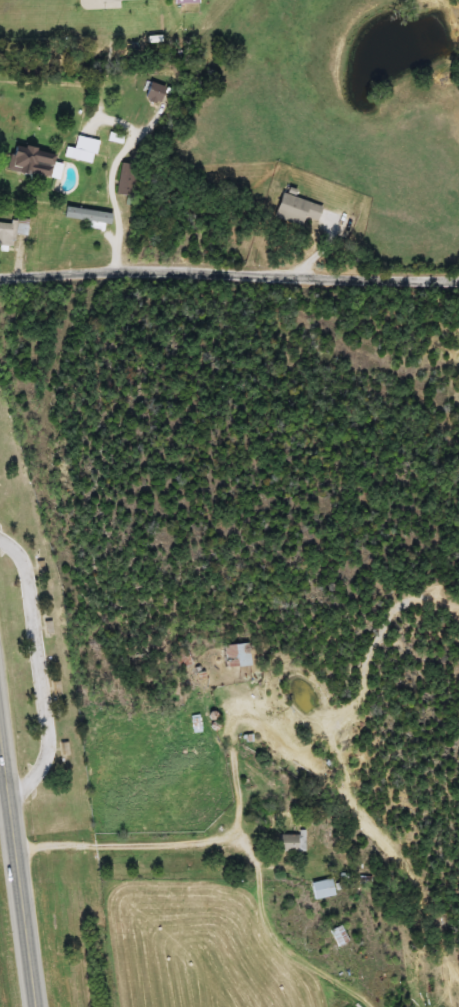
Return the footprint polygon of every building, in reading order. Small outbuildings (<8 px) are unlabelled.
[(165,87),(160,105),(143,101),(147,83),(165,87)] [(62,156),(64,148),(73,150),(76,136),(97,141),(92,164),(62,156)] [(53,152),(52,162),(60,164),(57,180),(4,171),(9,145),(53,152)] [(117,194),(117,166),(136,166),(136,194),(117,194)] [(299,227),(271,217),(280,192),(321,207),(316,221),(303,217),(299,227)] [(110,223),(61,219),(62,208),(111,213),(110,223)] [(15,246),(0,246),(0,222),(9,222),(9,218),(27,218),(27,235),(15,235),(15,246)] [(247,666),(222,668),(221,645),(246,644),(247,666)] [(276,834),(305,834),(305,852),(276,852),(276,834)] [(309,883),(331,878),(334,895),(312,900),(309,883)] [(330,930),(342,926),(347,943),(335,947),(330,930)]
